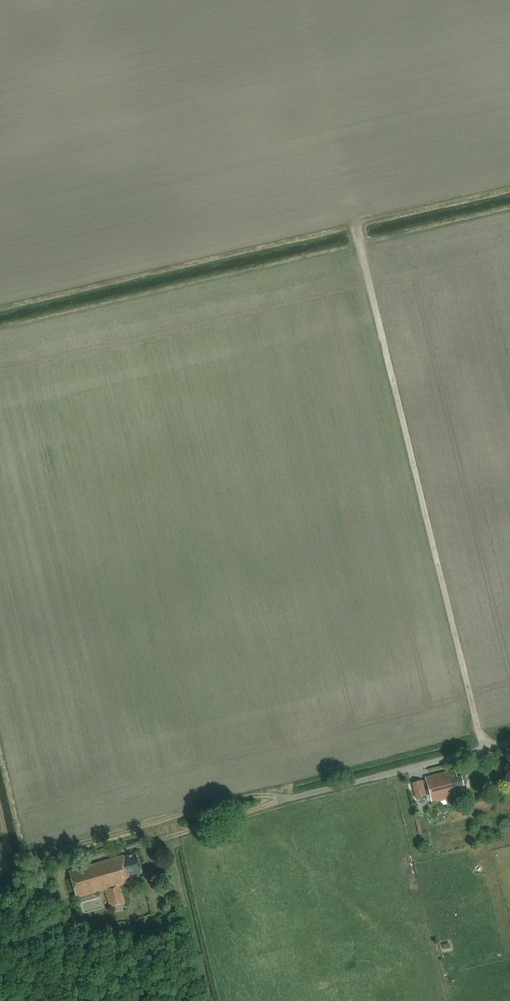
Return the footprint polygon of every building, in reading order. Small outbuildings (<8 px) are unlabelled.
[(414,783),(413,783),(417,798),(427,795),(424,786),(426,786),(431,803),(446,799),(448,805),(456,803),(455,796),(453,792),(460,790),(459,786),(463,785),(460,777),(456,778),(454,770),(424,779),(425,781),(421,782),(421,781),(414,783)] [(142,872),(137,853),(124,857),(124,855),(70,870),(78,898),(105,890),(110,908),(125,904),(119,886),(131,882),(129,876),(142,872)]
